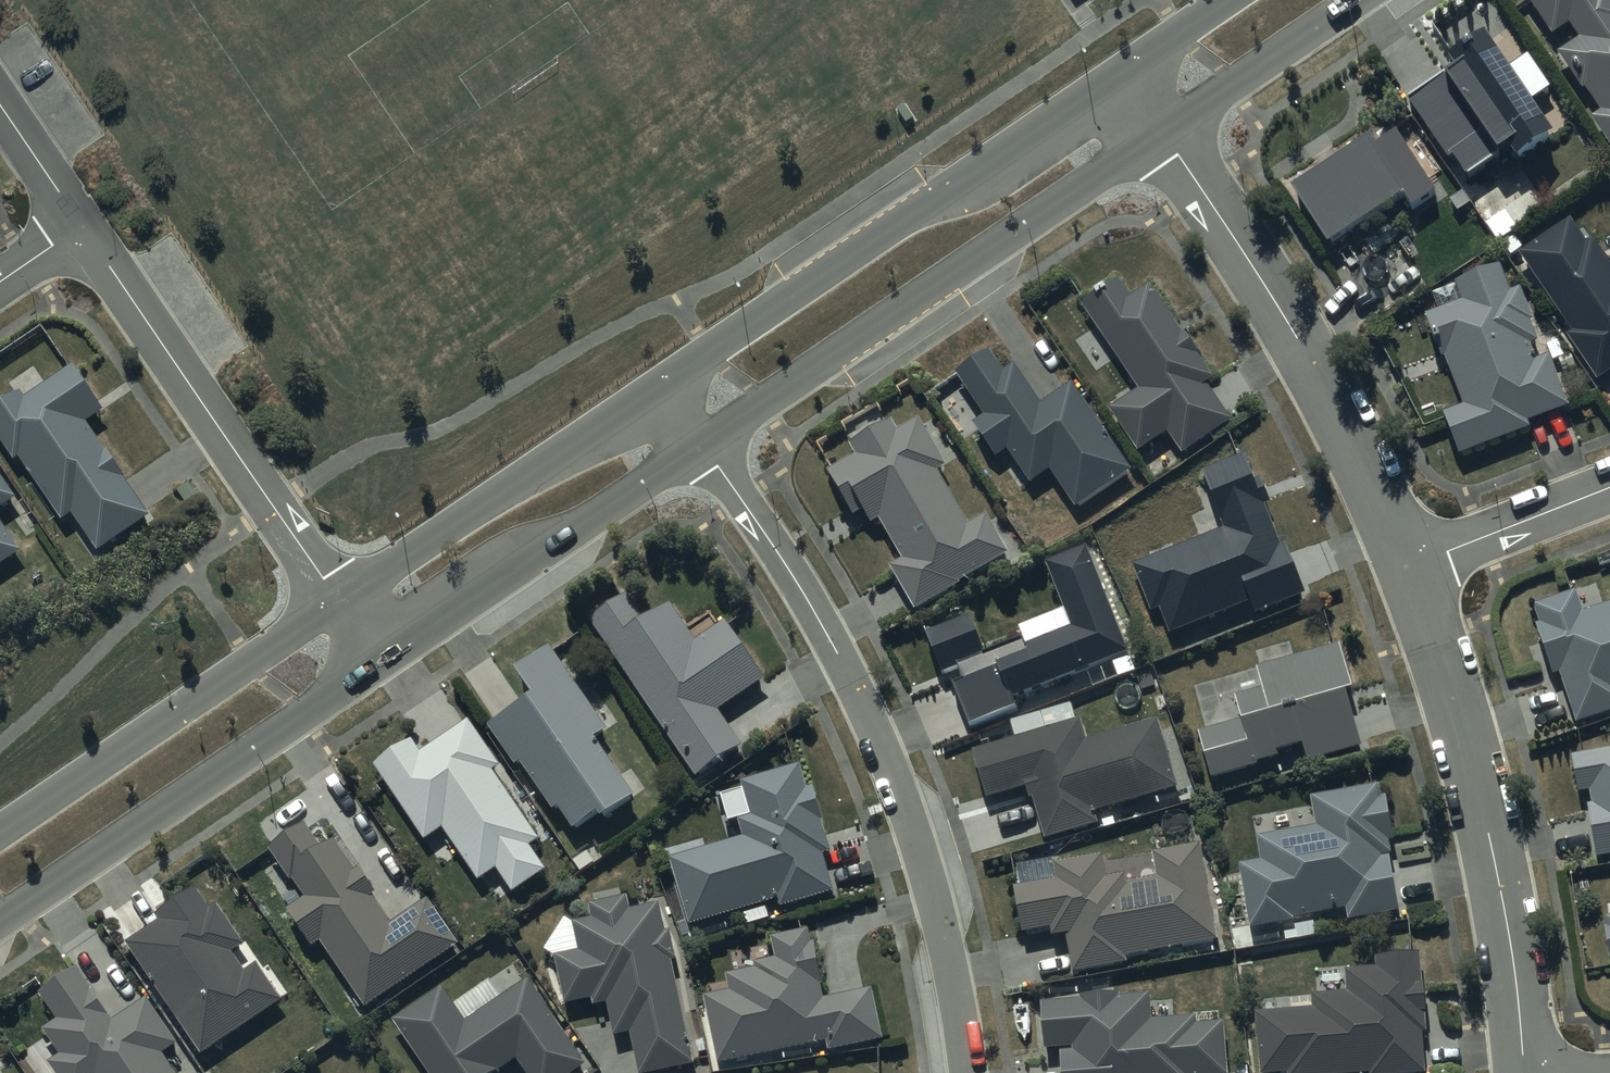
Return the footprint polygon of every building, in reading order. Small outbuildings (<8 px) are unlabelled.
[(1553,34),(1569,24),(1579,39),(1557,53),(1581,91),(1585,88),(1600,110),(1590,117),(1609,147),(1609,0),(1530,0),(1553,34)] [(1471,58),(1409,100),(1449,159),(1454,156),(1469,177),(1510,149),(1518,161),(1557,135),(1533,100),(1552,88),(1529,54),(1510,67),(1488,34),(1465,49),(1471,58)] [(1372,136),(1293,188),(1330,244),(1409,191),(1372,136)] [(1521,253),(1574,332),(1568,335),(1598,380),(1609,372),(1609,261),(1596,240),(1590,244),(1572,218),(1521,253)] [(1463,300),(1427,314),(1442,359),(1447,357),(1464,406),(1445,412),(1460,454),(1532,428),(1529,420),(1571,405),(1552,354),(1538,359),(1533,344),(1540,342),(1531,319),(1534,318),(1523,288),(1512,292),(1502,263),(1456,281),(1463,300)] [(1138,390),(1110,409),(1139,453),(1170,432),(1184,454),(1233,421),(1208,382),(1215,378),(1153,284),(1134,297),(1123,280),(1083,306),(1138,390)] [(985,416),(974,423),(997,458),(1008,450),(1030,484),(1052,469),(1078,508),(1133,471),(1074,382),(1040,404),(1015,367),(1006,373),(990,349),(955,372),(985,416)] [(0,404),(0,438),(15,460),(21,456),(62,519),(73,513),(98,552),(153,516),(88,421),(104,410),(73,364),(26,396),(22,389),(0,404)] [(830,470),(854,515),(865,510),(872,523),(882,518),(904,560),(891,567),(914,610),(964,583),(962,580),(1011,554),(989,513),(967,525),(939,472),(948,467),(921,418),(899,430),(893,420),(850,442),(857,456),(830,470)] [(1199,466),(1223,525),(1131,563),(1150,609),(1160,605),(1171,630),(1250,597),(1255,609),(1304,589),(1284,540),(1280,542),(1263,502),(1270,500),(1259,474),(1256,476),(1244,448),(1199,466)] [(17,496),(0,470),(0,507),(17,496)] [(23,553),(0,519),(0,568),(23,553)] [(972,616),(927,633),(942,674),(960,667),(964,678),(952,683),(969,727),(1017,708),(1013,698),(1129,655),(1088,547),(1048,563),(1072,628),(1028,645),(1026,638),(986,654),(972,616)] [(1537,623),(1553,675),(1560,673),(1575,721),(1609,710),(1609,602),(1583,611),(1577,590),(1535,603),(1541,622),(1537,623)] [(630,593),(592,618),(695,778),(744,747),(720,710),(765,681),(726,620),(697,639),(673,603),(647,620),(630,593)] [(1242,720),(1201,732),(1214,779),(1260,766),(1259,763),(1280,757),(1278,750),(1301,743),(1306,761),(1360,746),(1344,690),(1354,687),(1341,644),(1257,668),(1263,688),(1235,695),(1242,720)] [(532,696),(489,725),(516,767),(521,764),(552,812),(560,807),(575,830),(597,816),(599,819),(636,796),(598,736),(607,730),(553,646),(515,670),(532,696)] [(1081,718),(975,750),(990,799),(1026,789),(1030,799),(1032,799),(1044,839),(1099,822),(1096,812),(1181,787),(1160,717),(1087,739),(1081,718)] [(413,740),(375,766),(425,842),(444,829),(479,881),(496,870),(512,894),(546,871),(530,847),(540,841),(494,773),(500,769),(468,720),(421,752),(413,740)] [(1573,755),(1578,793),(1592,791),(1594,804),(1590,804),(1598,856),(1609,854),(1609,749),(1573,755)] [(744,835),(671,856),(691,924),(778,898),(781,908),(833,893),(822,854),(833,851),(814,789),(808,791),(800,763),(745,780),(747,787),(720,795),(727,820),(739,817),(744,835)] [(1262,859),(1241,863),(1251,927),(1348,908),(1351,920),(1400,910),(1389,856),(1394,855),(1391,839),(1398,838),(1389,794),(1382,796),(1380,786),(1312,799),(1317,825),(1258,837),(1262,859)] [(307,897),(290,909),(312,945),(320,941),(365,1008),(461,943),(430,897),(390,924),(372,897),(378,893),(362,870),(356,874),(332,838),(320,846),(305,823),(270,847),(292,880),(294,878),(307,897)] [(1057,879),(1016,887),(1025,934),(1051,929),(1053,938),(1067,935),(1074,974),(1129,964),(1128,957),(1219,940),(1201,844),(1155,852),(1159,877),(1130,882),(1129,873),(1107,877),(1103,853),(1054,862),(1057,879)] [(160,920),(127,942),(202,1054),(286,998),(261,961),(244,972),(232,953),(245,945),(219,905),(210,910),(195,888),(156,914),(160,920)] [(554,955),(564,1004),(592,999),(594,1008),(609,1005),(615,1035),(633,1032),(641,1072),(652,1072),(695,1064),(674,960),(677,959),(672,933),(667,933),(661,904),(631,910),(628,895),(593,902),(595,916),(573,920),(579,950),(554,955)] [(727,991),(704,997),(720,1066),(828,1041),(830,1051),(884,1039),(873,991),(825,1002),(821,983),(824,982),(812,930),(771,939),(776,958),(755,962),(756,968),(724,975),(727,991)] [(1257,1012),(1262,1072),(1426,1072),(1422,1031),(1427,1030),(1426,1013),(1427,1013),(1424,983),(1421,953),(1376,957),(1377,967),(1347,970),(1348,991),(1313,995),(1314,1007),(1257,1012)] [(50,1062),(57,1072),(176,1072),(164,1055),(177,1046),(145,999),(113,1021),(75,968),(41,992),(60,1019),(43,1030),(60,1055),(50,1062)] [(392,1019),(428,1072),(492,1072),(496,1070),(497,1072),(517,1058),(527,1072),(577,1072),(589,1064),(531,979),(468,1022),(443,986),(392,1019)] [(1043,1003),(1046,1049),(1075,1047),(1075,1052),(1062,1053),(1063,1072),(1231,1072),(1227,1023),(1199,1025),(1198,1015),(1153,1018),(1151,997),(1121,999),(1121,993),(1082,995),(1083,1000),(1043,1003)]
